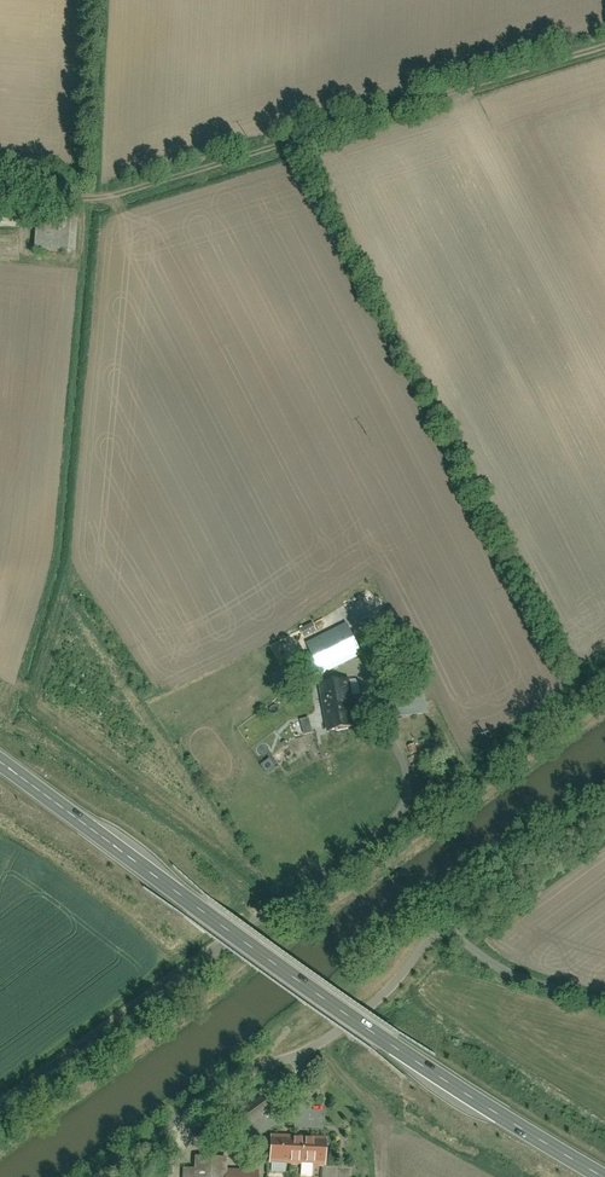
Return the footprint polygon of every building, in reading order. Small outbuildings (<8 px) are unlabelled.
[(36,217),(34,248),(75,251),(77,220),(36,217)] [(312,624),(300,631),(303,637),(316,630),(312,624)] [(345,625),(305,645),(320,676),(360,656),(345,625)] [(358,726),(348,673),(317,679),(327,732),(358,726)] [(305,733),(312,730),(307,718),(300,721),(305,733)] [(261,765),(267,773),(274,768),(268,760),(261,765)] [(260,1105),(233,1126),(241,1137),(268,1116),(260,1105)] [(323,1138),(267,1136),(266,1163),(322,1166),(323,1138)] [(183,1158),(182,1176),(225,1176),(225,1172),(226,1160),(183,1158)]
